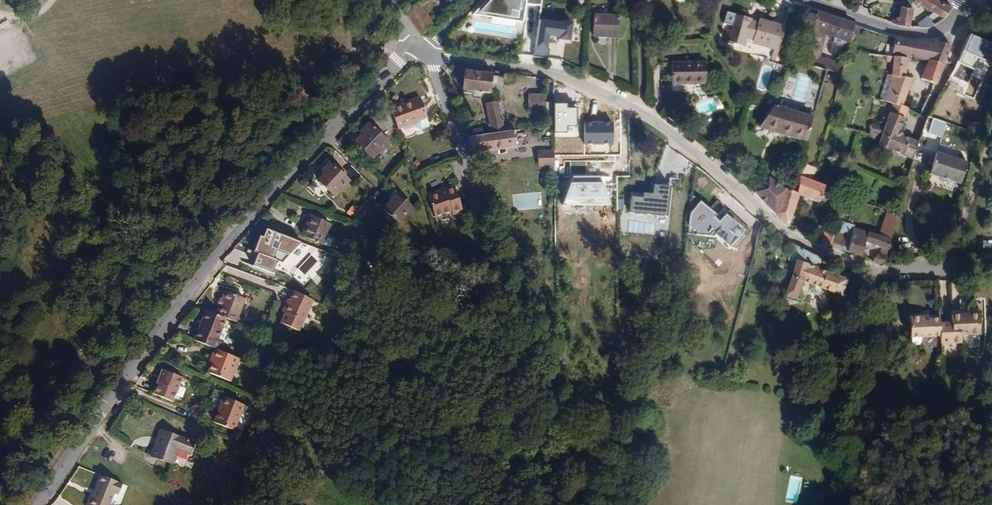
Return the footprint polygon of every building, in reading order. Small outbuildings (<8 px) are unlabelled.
[(919,27),(930,27),(937,22),(942,18),(951,7),(938,0),(914,0),(913,1),(932,12),(922,20),(917,23),(919,27)] [(901,7),(897,24),(909,26),(912,8),(901,7)] [(848,45),(853,25),(817,13),(812,35),(804,64),(826,70),(838,73),(840,62),(820,57),(826,35),(831,36),(830,39),(848,45)] [(775,60),(784,27),(758,21),(757,24),(748,22),(749,19),(734,15),(726,43),(741,47),(744,37),(753,39),(752,43),(774,49),(771,59),(775,60)] [(617,37),(618,16),(593,16),(592,36),(617,37)] [(566,22),(542,19),(538,46),(536,47),(535,57),(551,60),(554,36),(562,38),(562,40),(574,42),(577,22),(566,21),(566,22)] [(930,61),(945,66),(951,46),(936,42),(935,45),(895,38),(892,57),(908,59),(909,59),(911,56),(930,61)] [(890,113),(905,119),(908,109),(909,108),(902,105),(912,80),(911,79),(911,75),(906,74),(908,59),(892,57),(886,56),(886,62),(893,62),(892,75),(888,74),(880,99),(893,104),(890,113)] [(921,79),(936,84),(938,85),(945,66),(930,61),(921,79)] [(706,84),(705,62),(671,62),(671,85),(706,84)] [(465,72),(463,87),(490,90),(491,75),(465,72)] [(529,93),(529,109),(546,109),(546,93),(529,93)] [(411,122),(417,127),(429,123),(419,98),(408,101),(414,119),(411,122)] [(483,104),(489,133),(506,131),(499,100),(483,104)] [(414,119),(408,101),(403,103),(402,101),(389,105),(397,127),(411,122),(414,119)] [(384,103),(376,106),(384,127),(392,124),(384,103)] [(806,142),(812,118),(774,107),(760,128),(806,142)] [(879,143),(913,157),(915,152),(916,152),(920,141),(904,134),(901,129),(905,119),(890,113),(881,138),(879,143)] [(367,122),(358,131),(361,134),(355,140),(373,158),(380,152),(381,152),(388,143),(367,122)] [(489,133),(469,136),(476,153),(517,148),(516,130),(506,131),(489,133)] [(347,148),(351,141),(343,137),(339,143),(347,148)] [(538,151),(540,167),(557,165),(555,149),(538,151)] [(961,184),(967,163),(936,153),(930,175),(961,184)] [(349,180),(330,162),(322,170),(324,174),(318,179),(336,195),(349,180)] [(817,169),(815,168),(805,165),(800,176),(812,181),(817,169)] [(484,169),(483,181),(494,181),(494,169),(484,169)] [(575,173),(575,195),(606,194),(605,169),(580,169),(580,173),(575,173)] [(825,186),(812,181),(800,176),(799,176),(798,195),(784,191),(776,215),(785,225),(789,227),(799,195),(818,203),(819,200),(823,190),(825,186)] [(776,215),(784,191),(768,179),(754,192),(776,215)] [(436,194),(442,214),(452,211),(452,214),(463,210),(454,184),(443,188),(443,191),(436,194)] [(671,215),(673,187),(657,185),(657,195),(647,194),(646,198),(633,196),(632,212),(671,215)] [(828,192),(823,190),(819,200),(825,202),(828,192)] [(398,193),(382,210),(398,223),(413,208),(398,193)] [(434,217),(442,214),(436,194),(428,196),(434,217)] [(710,209),(694,195),(688,235),(715,237),(737,249),(752,231),(729,211),(722,219),(717,215),(725,207),(718,201),(710,209)] [(352,216),(356,219),(365,209),(361,206),(352,216)] [(878,263),(883,264),(899,214),(895,213),(888,211),(879,236),(853,228),(848,252),(862,256),(866,242),(881,248),(879,254),(872,261),(878,263)] [(671,215),(632,212),(619,213),(619,234),(669,238),(671,215)] [(330,224),(311,217),(304,236),(323,243),(330,224)] [(830,246),(834,234),(825,230),(821,242),(830,246)] [(846,235),(835,232),(834,234),(830,246),(840,250),(846,235)] [(797,262),(801,250),(789,245),(773,291),(785,295),(791,278),(818,288),(823,272),(797,262)] [(273,254),(255,247),(251,259),(253,261),(251,267),(261,272),(264,265),(268,266),(273,254)] [(316,288),(300,281),(296,290),(312,297),(316,288)] [(293,300),(309,306),(311,301),(294,295),(293,300)] [(286,318),(302,324),(309,306),(293,300),(286,318)] [(934,317),(934,314),(921,313),(921,310),(903,310),(903,331),(934,332),(934,317)] [(974,311),(946,310),(947,318),(947,323),(956,323),(957,333),(975,332),(974,311)] [(198,334),(219,341),(223,330),(226,319),(206,311),(198,334)] [(947,323),(947,318),(934,317),(934,332),(934,340),(957,339),(957,333),(956,323),(947,323)] [(299,333),(302,324),(286,318),(283,327),(299,333)] [(217,348),(207,371),(232,382),(242,358),(217,348)] [(153,393),(176,402),(185,377),(163,368),(153,393)] [(224,396),(214,422),(236,431),(247,405),(224,396)] [(189,461),(196,441),(160,428),(150,456),(174,464),(177,457),(189,461)] [(126,484),(100,474),(89,504),(119,504),(126,484)] [(790,475),(786,499),(797,501),(802,478),(790,475)]
